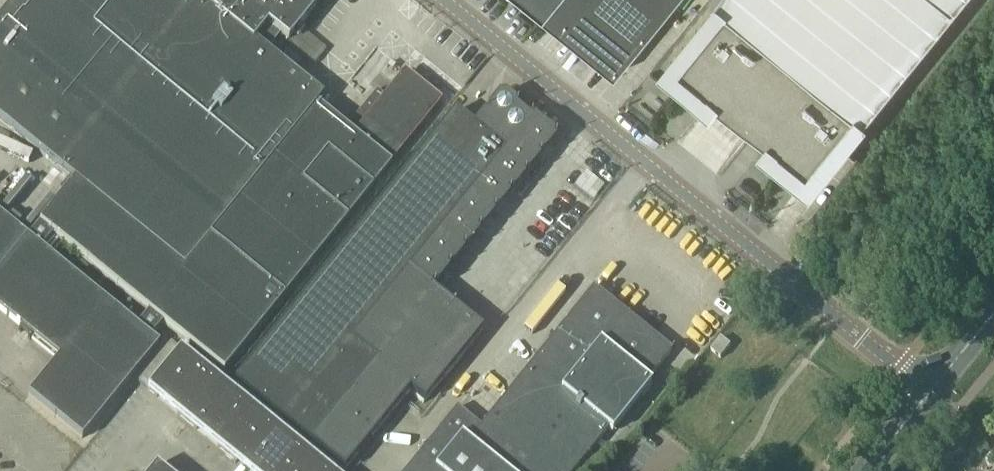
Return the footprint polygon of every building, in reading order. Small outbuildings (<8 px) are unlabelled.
[(55,204),(33,231),(27,238),(0,217),(0,311),(57,358),(27,396),(80,439),(157,345),(149,338),(163,322),(224,372),(352,214),(390,168),(388,167),(437,107),(400,78),(385,96),(377,89),(351,122),(345,129),(316,106),(323,97),(267,51),(280,36),(288,42),(300,28),(304,22),(315,8),(305,0),(211,0),(208,4),(203,0),(194,0),(184,11),(170,0),(13,0),(0,16),(0,122),(73,181),(55,204)] [(615,74),(676,0),(524,0),(615,74)] [(669,63),(710,96),(712,93),(735,64),(795,111),(771,141),(769,144),(809,176),(859,114),(862,117),(957,0),(718,0),(719,1),(669,63)] [(271,54),(280,60),(286,52),(278,45),(271,54)] [(651,74),(645,82),(653,89),(659,81),(651,74)] [(430,290),(551,140),(500,99),(474,131),(453,114),(233,384),(341,470),(345,470),(408,393),(423,404),(482,332),(430,290)] [(25,179),(3,207),(7,210),(30,183),(25,179)] [(48,198),(26,225),(33,231),(55,204),(48,198)] [(405,470),(573,470),(606,430),(610,433),(649,385),(645,382),(670,351),(591,288),(478,428),(455,409),(405,470)] [(721,337),(710,350),(721,358),(731,345),(721,337)] [(169,402),(199,366),(179,349),(146,390),(155,398),(159,393),(169,402)] [(218,382),(199,366),(169,402),(180,410),(176,414),(185,422),(218,382)] [(238,398),(218,382),(185,422),(195,430),(199,425),(209,434),(238,398)] [(258,414),(238,398),(209,434),(219,442),(216,447),(225,454),(258,414)] [(258,414),(225,454),(235,462),(238,458),(249,466),(278,430),(258,414)] [(249,466),(255,470),(278,470),(298,446),(278,430),(249,466)] [(278,470),(311,470),(318,463),(298,446),(278,470)] [(318,463),(311,470),(328,470),(318,463)]
